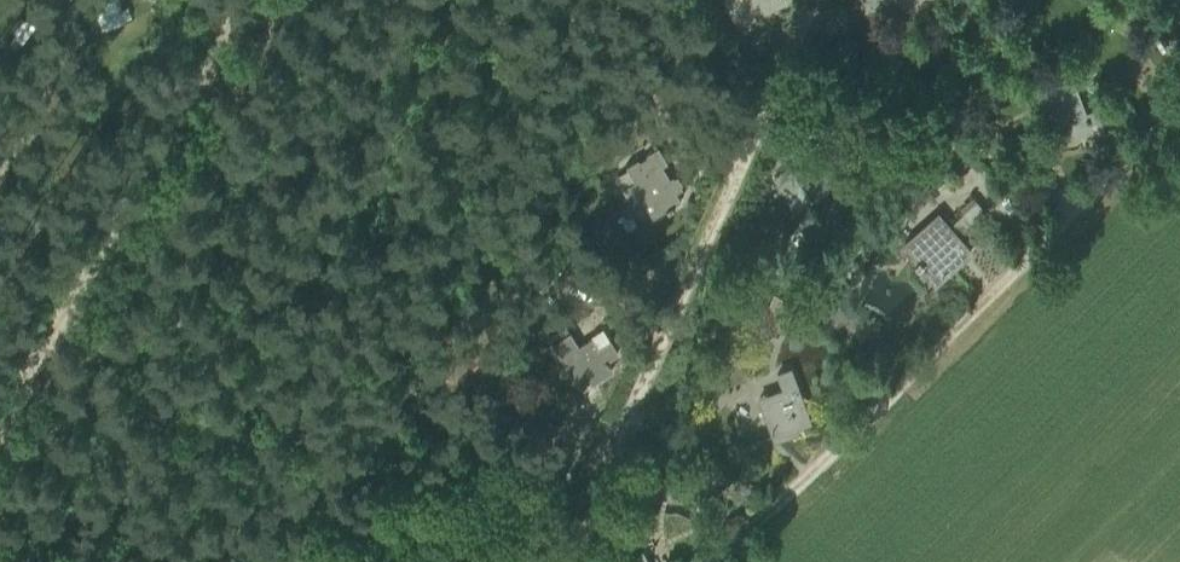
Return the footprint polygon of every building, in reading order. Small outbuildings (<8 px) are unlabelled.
[(736,27),(755,17),(752,10),(762,5),(764,10),(785,0),(724,0),(736,27)] [(901,9),(915,0),(895,0),(901,9)] [(0,23),(0,42),(12,49),(23,32),(3,19),(0,23)] [(1088,122),(1102,117),(1098,108),(1085,113),(1077,93),(1069,96),(1064,82),(1038,91),(1055,137),(1067,133),(1069,137),(1090,129),(1088,122)] [(842,176),(816,141),(796,156),(795,155),(791,158),(791,159),(785,163),(788,167),(774,177),(785,192),(803,179),(815,196),(842,176)] [(673,207),(672,204),(680,199),(673,188),(681,183),(676,174),(673,176),(672,175),(669,177),(662,165),(667,162),(657,146),(645,153),(646,155),(638,160),(637,158),(625,165),(627,168),(616,174),(623,186),(633,203),(649,194),(659,212),(666,208),(667,210),(673,207)] [(977,197),(956,216),(966,226),(987,208),(977,197)] [(966,246),(962,241),(963,240),(959,236),(958,237),(937,213),(901,245),(918,264),(925,258),(941,276),(959,261),(955,256),(966,246)] [(783,330),(795,300),(773,291),(762,321),(783,330)] [(608,363),(606,360),(617,353),(610,340),(597,348),(591,338),(578,346),(564,324),(547,335),(579,385),(590,378),(592,382),(612,370),(608,363)] [(759,397),(774,439),(796,430),(795,426),(809,421),(789,365),(774,371),(781,389),(759,397)] [(728,442),(727,461),(746,462),(748,444),(728,442)] [(705,462),(696,482),(734,499),(743,479),(705,462)] [(471,501),(452,509),(458,522),(476,513),(471,501)] [(642,551),(617,561),(647,561),(642,551)] [(612,554),(593,561),(615,561),(612,554)]
